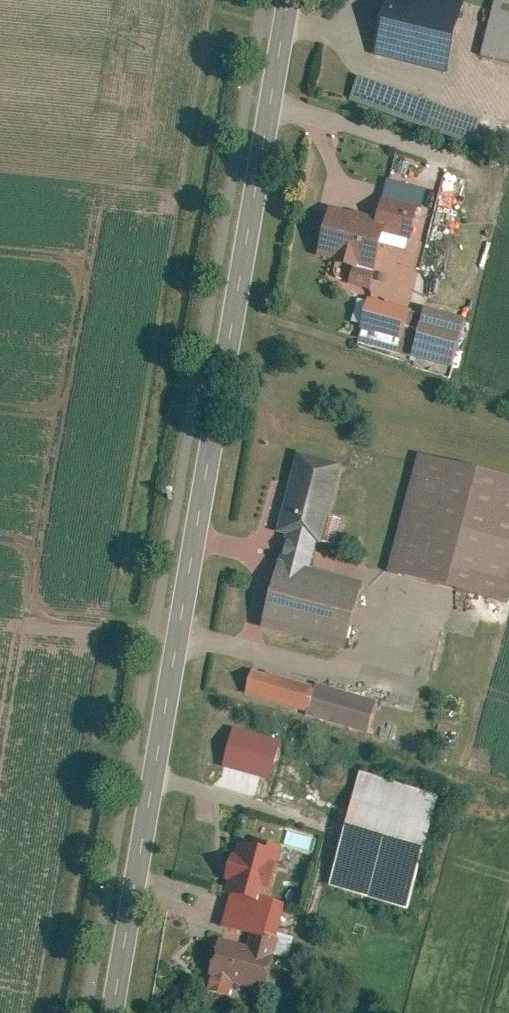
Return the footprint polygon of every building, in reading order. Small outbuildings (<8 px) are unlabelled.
[(456,1),(453,0),(381,0),(369,51),(439,69),(456,1)] [(476,55),(508,63),(508,0),(489,0),(476,55)] [(363,76),(355,101),(476,142),(485,117),(363,76)] [(370,215),(329,203),(316,251),(329,254),(327,260),(352,267),(354,261),(367,265),(378,227),(403,234),(411,205),(376,195),(370,215)] [(392,301),(350,288),(342,317),(384,330),(392,301)] [(409,453),(378,571),(498,602),(508,561),(508,479),(409,453)] [(320,545),(340,466),(296,455),(276,534),(320,545)] [(353,580),(271,557),(253,624),(335,647),(353,580)] [(246,697),(377,731),(385,700),(254,666),(246,697)] [(242,730),(232,764),(274,776),(284,743),(242,730)] [(441,797),(360,774),(328,887),(409,910),(441,797)] [(280,854),(244,844),(221,925),(273,939),(283,907),(266,902),(280,854)] [(271,956),(222,942),(208,991),(230,998),(233,985),(261,993),(271,956)]
